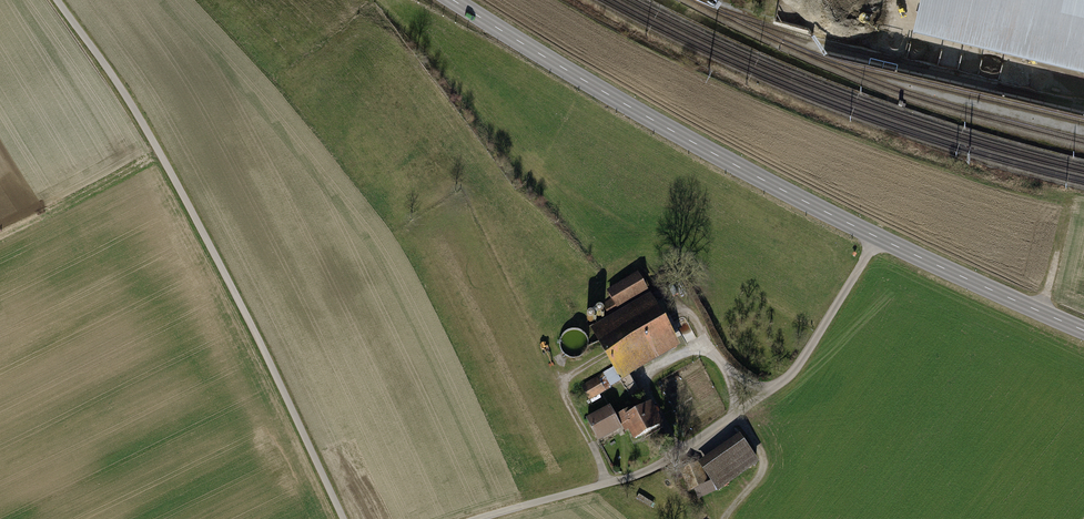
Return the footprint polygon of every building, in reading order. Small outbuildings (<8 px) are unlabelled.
[(912,26),(1083,65),(1083,0),(918,0),(912,26)] [(590,328),(620,380),(679,346),(637,272),(606,290),(611,299),(602,304),(609,317),(590,328)] [(589,397),(606,393),(602,377),(584,381),(589,397)] [(609,406),(585,419),(596,441),(623,427),(625,432),(627,430),(633,440),(663,424),(651,401),(630,411),(628,408),(614,416),(609,406)] [(738,434),(697,462),(717,491),(759,463),(738,434)]
